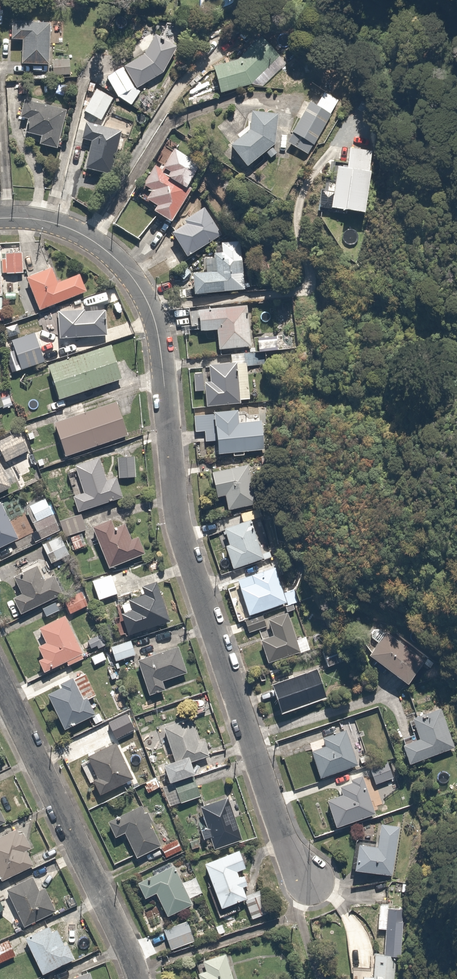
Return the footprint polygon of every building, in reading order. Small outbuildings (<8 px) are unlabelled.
[(20,64),(48,65),(50,24),(11,22),(10,39),(21,40),(20,64)] [(176,47),(154,35),(143,54),(122,66),(122,67),(106,76),(117,97),(130,106),(140,92),(138,90),(136,88),(162,73),(176,47)] [(262,88),(286,65),(278,57),(278,56),(259,37),(236,60),(211,67),(219,93),(251,84),(255,81),(262,88)] [(69,60),(52,61),(52,76),(70,75),(69,60)] [(101,121),(113,98),(96,88),(83,111),(101,121)] [(287,143),(307,155),(312,145),(313,146),(331,115),(330,114),(339,100),(324,92),(315,106),(307,103),(291,133),(292,133),(287,143)] [(38,144),(56,149),(66,110),(23,100),(19,118),(27,120),(23,132),(40,136),(38,144)] [(264,152),(270,158),(276,153),(271,147),(274,144),(277,114),(250,111),(248,126),(237,135),(239,137),(228,145),(245,167),(264,152)] [(121,131),(84,123),(80,139),(91,141),(83,169),(110,175),(116,150),(119,151),(122,139),(119,139),(121,131)] [(186,185),(200,165),(174,149),(173,151),(166,147),(156,161),(161,164),(158,169),(154,166),(141,185),(150,190),(147,194),(146,193),(145,194),(144,193),(140,198),(150,205),(151,204),(155,206),(152,211),(169,222),(191,188),(186,185)] [(362,213),(371,152),(349,148),(345,169),(336,167),(330,208),(362,213)] [(185,257),(221,235),(204,208),(183,220),(185,224),(170,233),(185,257)] [(191,274),(192,294),(244,290),(240,241),(220,243),(221,253),(213,253),(214,271),(191,274)] [(22,252),(4,253),(5,274),(22,273),(22,252)] [(51,267),(25,277),(38,309),(86,291),(79,274),(60,281),(59,280),(56,281),(51,267)] [(82,309),(56,311),(58,338),(106,335),(104,310),(103,310),(103,305),(82,306),(82,309)] [(215,330),(217,350),(250,347),(246,306),(190,311),(191,326),(198,326),(198,332),(215,330)] [(44,362),(34,332),(11,340),(21,369),(44,362)] [(58,399),(121,378),(110,345),(47,365),(58,399)] [(266,365),(265,351),(230,354),(230,364),(208,366),(209,382),(203,382),(205,407),(240,404),(240,400),(249,400),(247,367),(266,365)] [(0,392),(0,398),(3,406),(2,407),(2,408),(12,405),(6,390),(0,392)] [(65,456),(127,435),(116,401),(53,422),(65,456)] [(260,421),(237,423),(236,410),(212,413),(212,415),(193,416),(194,432),(204,431),(205,442),(214,441),(216,455),(263,450),(260,421)] [(0,439),(0,452),(5,462),(28,450),(18,431),(0,439)] [(135,477),(134,456),(117,457),(119,478),(135,477)] [(122,497),(115,477),(106,480),(98,457),(73,465),(83,493),(72,496),(77,512),(122,497)] [(11,487),(0,465),(0,492),(11,487)] [(247,465),(210,473),(215,497),(224,495),(227,510),(256,504),(247,465)] [(29,507),(25,509),(32,523),(52,514),(44,498),(29,506),(29,507)] [(0,502),(0,547),(17,538),(0,502)] [(243,513),(246,521),(249,520),(251,523),(263,519),(259,508),(243,513)] [(86,529),(80,513),(59,521),(64,537),(86,529)] [(40,540),(60,530),(53,514),(33,523),(36,531),(40,540)] [(110,519),(91,527),(107,568),(144,554),(137,536),(130,539),(123,523),(113,527),(110,519)] [(228,545),(225,546),(232,569),(264,558),(251,523),(249,520),(246,521),(222,528),(228,545)] [(86,545),(82,533),(70,538),(74,549),(86,545)] [(60,536),(41,544),(51,563),(68,555),(60,536)] [(20,614),(62,594),(53,575),(43,580),(36,565),(12,576),(20,594),(12,598),(20,614)] [(248,615),(287,603),(274,566),(236,579),(248,615)] [(110,574),(91,580),(98,600),(117,593),(110,574)] [(119,613),(126,635),(169,621),(155,581),(140,586),(143,594),(126,599),(127,600),(120,602),(123,612),(119,613)] [(70,614),(88,606),(81,591),(63,599),(70,614)] [(272,635),(259,639),(267,663),(299,652),(299,653),(310,650),(306,637),(296,640),(287,612),(267,619),(272,635)] [(80,655),(83,653),(64,614),(37,627),(44,642),(36,646),(42,657),(37,660),(43,672),(65,661),(67,665),(82,658),(80,655)] [(266,626),(263,615),(244,621),(248,632),(266,626)] [(424,661),(386,632),(384,634),(378,629),(374,630),(371,633),(371,638),(377,642),(366,655),(406,684),(424,661)] [(100,634),(86,640),(90,648),(96,645),(97,648),(105,645),(100,634)] [(130,640),(110,647),(115,661),(135,654),(130,640)] [(177,645),(136,659),(148,695),(164,689),(161,681),(186,673),(177,645)] [(335,646),(321,651),(327,666),(341,662),(335,646)] [(434,663),(428,658),(424,664),(430,668),(434,663)] [(326,697),(316,668),(292,676),(291,674),(286,676),(287,678),(269,684),(279,713),(326,697)] [(60,687),(46,694),(63,730),(95,714),(87,699),(95,695),(84,673),(72,679),(72,677),(58,684),(60,687)] [(454,748),(440,708),(411,718),(418,738),(416,739),(415,737),(405,741),(405,743),(401,745),(407,764),(454,748)] [(345,730),(346,731),(356,728),(353,718),(336,724),(339,732),(345,730)] [(189,762),(209,756),(203,741),(197,743),(190,719),(162,727),(173,761),(161,764),(167,782),(193,774),(189,762)] [(339,732),(321,738),(324,746),(310,750),(318,778),(357,765),(346,731),(345,730),(339,732)] [(96,778),(92,780),(99,794),(132,778),(114,741),(85,755),(96,778)] [(394,778),(388,761),(369,767),(375,784),(394,778)] [(193,776),(162,787),(168,806),(180,802),(180,803),(200,796),(193,776)] [(375,814),(361,776),(350,779),(351,782),(339,786),(341,795),(325,800),(334,827),(375,814)] [(139,796),(159,787),(156,777),(135,789),(139,796)] [(242,840),(227,797),(198,806),(206,829),(200,831),(202,839),(209,837),(213,849),(242,840)] [(124,832),(135,858),(160,846),(149,822),(152,821),(147,812),(144,813),(140,805),(106,821),(114,837),(124,832)] [(376,847),(357,844),(353,870),(391,876),(399,827),(380,824),(376,847)] [(16,828),(0,836),(0,878),(1,879),(33,865),(26,849),(30,848),(23,832),(18,834),(16,828)] [(182,850),(177,839),(160,847),(165,857),(182,850)] [(200,847),(198,839),(189,842),(191,849),(200,847)] [(220,908),(246,898),(241,887),(246,885),(243,875),(238,877),(236,871),(245,868),(238,850),(203,863),(220,908)] [(166,916),(192,904),(173,865),(136,882),(144,898),(155,893),(166,916)] [(35,884),(31,876),(5,889),(23,926),(30,922),(31,924),(35,922),(34,921),(55,911),(44,887),(39,889),(36,883),(35,884)] [(265,893),(245,901),(251,919),(272,911),(265,893)] [(361,976),(360,978),(393,978),(395,957),(398,956),(401,922),(402,922),(403,909),(387,908),(387,905),(378,904),(377,920),(385,920),(382,954),(372,954),(371,977),(361,976)] [(194,941),(187,921),(163,930),(170,950),(194,941)] [(221,924),(215,927),(218,935),(225,932),(221,924)] [(48,925),(23,936),(41,973),(74,958),(66,943),(64,944),(56,929),(51,931),(48,925)] [(8,939),(0,943),(0,962),(15,955),(8,939)] [(224,954),(202,960),(204,971),(197,973),(198,978),(232,978),(224,954)] [(89,971),(65,978),(92,978),(89,971)]
